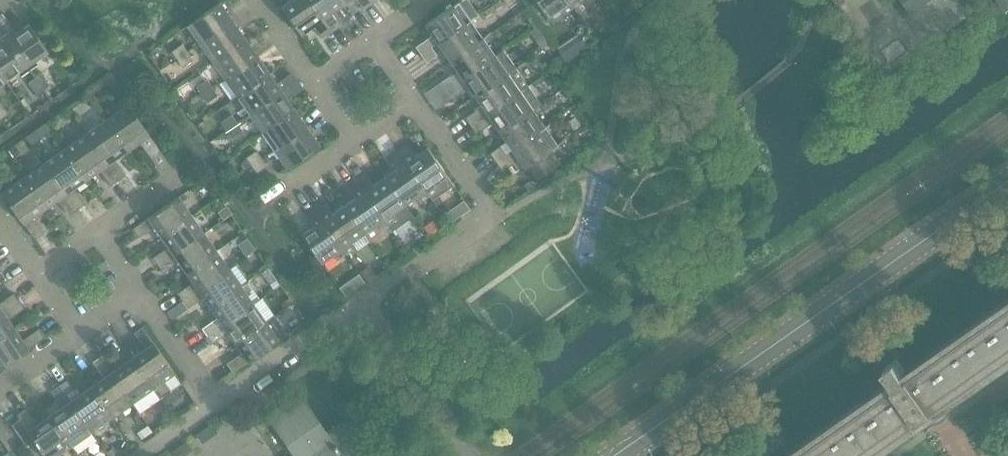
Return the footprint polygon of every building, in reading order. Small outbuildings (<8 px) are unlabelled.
[(331,32),(309,0),(290,0),(281,6),(301,34),(313,26),(322,38),(331,32)] [(344,5),(340,0),(309,0),(331,32),(340,25),(332,13),(344,5)] [(373,3),(371,0),(357,0),(363,9),(373,3)] [(471,20),(480,14),(470,0),(461,0),(425,25),(433,35),(416,47),(421,55),(432,47),(438,42),(438,43),(471,20)] [(572,8),(567,0),(536,0),(548,18),(560,9),(563,14),(572,8)] [(911,16),(934,0),(900,0),(911,16)] [(998,1),(1006,14),(1007,13),(1007,0),(997,0),(998,1)] [(200,44),(233,20),(221,2),(187,25),(200,44)] [(534,28),(539,25),(526,7),(521,10),(534,28)] [(212,61),(245,38),(233,20),(200,44),(212,61)] [(450,61),(483,38),(471,20),(438,43),(450,61)] [(5,35),(29,70),(38,64),(36,60),(48,51),(28,23),(16,32),(13,28),(5,35)] [(539,25),(534,28),(546,45),(551,42),(539,25)] [(590,33),(595,40),(596,42),(605,35),(604,34),(599,27),(590,33)] [(29,70),(5,35),(0,38),(0,72),(6,81),(18,72),(21,76),(29,70)] [(225,79),(258,56),(245,38),(212,61),(225,79)] [(450,61),(463,78),(495,55),(483,38),(450,61)] [(177,60),(188,52),(182,44),(171,52),(177,60)] [(327,55),(321,47),(314,51),(320,60),(327,55)] [(432,47),(421,55),(427,63),(438,55),(432,47)] [(475,96),(516,67),(504,49),(495,55),(463,78),(475,96)] [(182,67),(193,60),(188,52),(177,60),(182,67)] [(237,96),(270,73),(258,56),(225,79),(237,96)] [(470,126),(529,85),(516,67),(475,96),(482,106),(465,118),(470,126)] [(249,114),(299,80),(293,71),(276,83),(270,73),(237,96),(249,114)] [(35,78),(43,89),(50,85),(42,73),(35,78)] [(446,90),(456,83),(451,75),(440,82),(446,90)] [(37,94),(43,89),(35,78),(29,82),(37,94)] [(201,95),(212,87),(207,80),(196,87),(201,95)] [(295,109),(287,99),(304,87),(299,80),(249,114),(261,132),(295,109)] [(446,90),(451,98),(462,91),(456,83),(446,90)] [(500,132),(541,103),(529,85),(470,126),(476,134),(493,122),(500,132)] [(207,103),(218,95),(212,87),(201,95),(207,103)] [(2,119),(8,114),(0,102),(0,116),(2,119)] [(512,149),(545,126),(533,109),(542,103),(541,103),(500,132),(512,149)] [(106,119),(128,150),(141,141),(152,157),(161,151),(128,104),(106,119)] [(274,150),(307,127),(295,109),(261,132),(274,150)] [(226,130),(237,123),(232,115),(221,122),(226,130)] [(115,159),(128,150),(106,119),(86,134),(118,180),(126,175),(115,159)] [(232,138),(243,131),(237,123),(226,130),(232,138)] [(506,154),(495,161),(500,169),(518,157),(525,168),(528,165),(537,178),(560,163),(551,149),(566,139),(565,138),(557,144),(545,126),(512,149),(506,154)] [(307,127),(274,150),(287,168),(320,145),(307,127)] [(27,137),(33,146),(42,140),(36,131),(27,137)] [(110,185),(118,180),(86,134),(65,148),(87,179),(100,170),(110,185)] [(397,150),(428,195),(438,189),(434,184),(446,176),(427,147),(414,155),(406,143),(397,150)] [(22,153),(17,146),(10,151),(15,158),(22,153)] [(495,161),(506,154),(500,146),(490,153),(495,161)] [(74,188),(87,179),(65,148),(44,163),(77,209),(84,204),(74,188)] [(251,166),(262,158),(256,150),(246,158),(251,166)] [(419,201),(428,195),(397,150),(388,156),(396,168),(385,176),(405,205),(416,197),(419,201)] [(257,174),(267,166),(262,158),(251,166),(257,174)] [(69,214),(77,209),(44,163),(24,177),(45,208),(58,199),(69,214)] [(405,205),(385,176),(373,184),(365,172),(356,178),(387,224),(396,218),(393,213),(405,205)] [(32,217),(45,208),(24,177),(2,192),(35,238),(43,232),(32,217)] [(378,230),(387,224),(356,178),(346,185),(355,197),(343,205),(363,234),(375,226),(378,230)] [(530,180),(524,186),(528,191),(535,186),(530,180)] [(161,236),(192,215),(179,196),(132,229),(138,237),(154,226),(161,236)] [(444,214),(450,223),(458,218),(470,209),(464,200),(444,214)] [(363,234),(343,205),(332,213),(323,201),(314,207),(346,253),(355,246),(352,242),(363,234)] [(225,219),(231,215),(225,207),(219,211),(225,219)] [(337,259),(346,253),(314,207),(305,214),(313,226),(301,235),(321,263),(333,254),(337,259)] [(158,265),(204,233),(192,215),(161,236),(168,247),(152,257),(158,265)] [(440,228),(434,220),(424,227),(430,235),(440,228)] [(186,272),(217,250),(204,233),(158,265),(163,273),(179,262),(186,272)] [(182,300),(229,268),(217,250),(186,272),(193,282),(177,293),(182,300)] [(375,275),(374,274),(369,266),(359,272),(365,281),(366,282),(375,275)] [(210,307),(241,286),(229,268),(182,300),(188,308),(203,298),(210,307)] [(358,273),(348,280),(355,289),(365,282),(358,273)] [(254,303),(253,302),(260,297),(249,280),(241,286),(210,307),(217,318),(202,328),(207,336),(254,303)] [(9,307),(19,300),(14,293),(4,299),(9,307)] [(264,297),(254,303),(207,336),(212,344),(228,333),(235,343),(276,314),(264,297)] [(290,298),(282,303),(285,308),(293,303),(290,298)] [(24,308),(19,300),(9,307),(15,315),(24,308)] [(909,374),(899,359),(888,367),(898,382),(792,455),(881,455),(933,419),(1007,367),(1007,305),(909,374)] [(3,311),(0,313),(0,340),(16,329),(3,311)] [(233,372),(289,333),(276,314),(235,343),(242,353),(227,364),(233,372)] [(132,357),(153,388),(175,373),(143,327),(134,333),(145,348),(132,357)] [(44,337),(38,328),(28,335),(34,344),(44,337)] [(16,329),(0,340),(0,368),(29,348),(16,329)] [(153,388),(132,357),(119,367),(108,351),(100,356),(133,402),(153,388)] [(112,417),(133,402),(100,356),(93,361),(104,377),(91,386),(112,417)] [(112,417),(91,386),(77,395),(67,380),(59,385),(91,431),(112,417)] [(71,445),(91,431),(59,385),(52,390),(62,406),(49,415),(71,445)] [(378,450),(353,413),(326,432),(300,394),(267,418),(293,455),(292,455),(368,455),(378,450)] [(240,417),(234,408),(220,418),(227,427),(240,417)] [(49,415),(36,424),(25,409),(17,414),(20,419),(14,424),(28,445),(35,440),(46,455),(55,455),(71,445),(49,415)]
